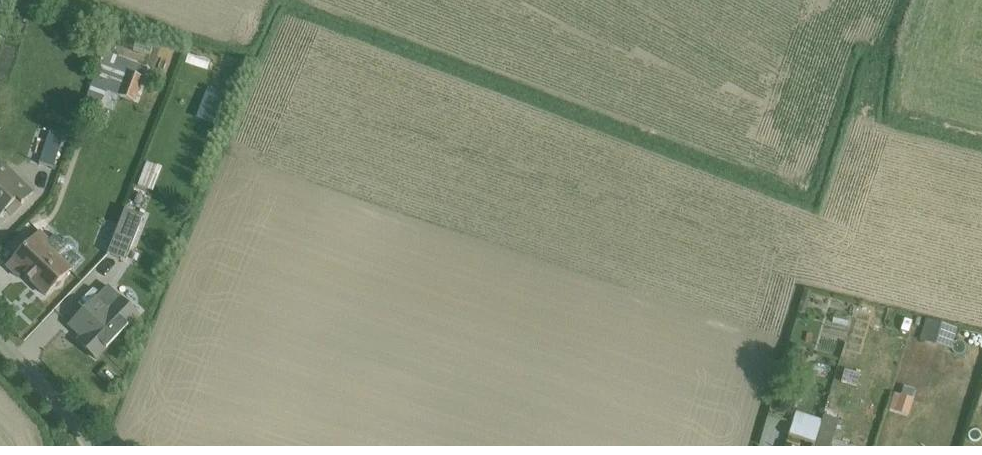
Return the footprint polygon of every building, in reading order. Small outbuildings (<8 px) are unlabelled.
[(104,52),(82,110),(97,116),(107,91),(135,101),(147,68),(104,52)] [(188,55),(185,64),(207,70),(209,62),(188,55)] [(50,129),(39,164),(52,168),(64,134),(50,129)] [(21,205),(33,192),(1,161),(0,162),(0,217),(5,211),(16,200),(21,205)] [(146,163),(137,186),(148,190),(157,167),(146,163)] [(16,200),(5,211),(12,217),(22,206),(21,205),(16,200)] [(125,210),(106,254),(125,262),(142,217),(125,210)] [(41,231),(7,267),(18,278),(22,273),(45,296),(79,259),(71,252),(74,248),(74,245),(69,240),(65,240),(62,242),(55,234),(50,239),(41,231)] [(108,286),(70,325),(87,342),(83,346),(96,359),(139,314),(108,286)] [(804,291),(798,312),(805,314),(812,293),(804,291)] [(926,318),(920,340),(951,349),(957,328),(926,318)] [(894,393),(889,409),(908,415),(914,399),(894,393)] [(815,444),(822,420),(796,411),(788,435),(815,444)] [(815,444),(811,454),(828,454),(834,436),(837,436),(839,429),(838,425),(841,425),(842,421),(824,414),(822,420),(815,444)] [(782,454),(798,454),(799,450),(785,446),(782,454)]
